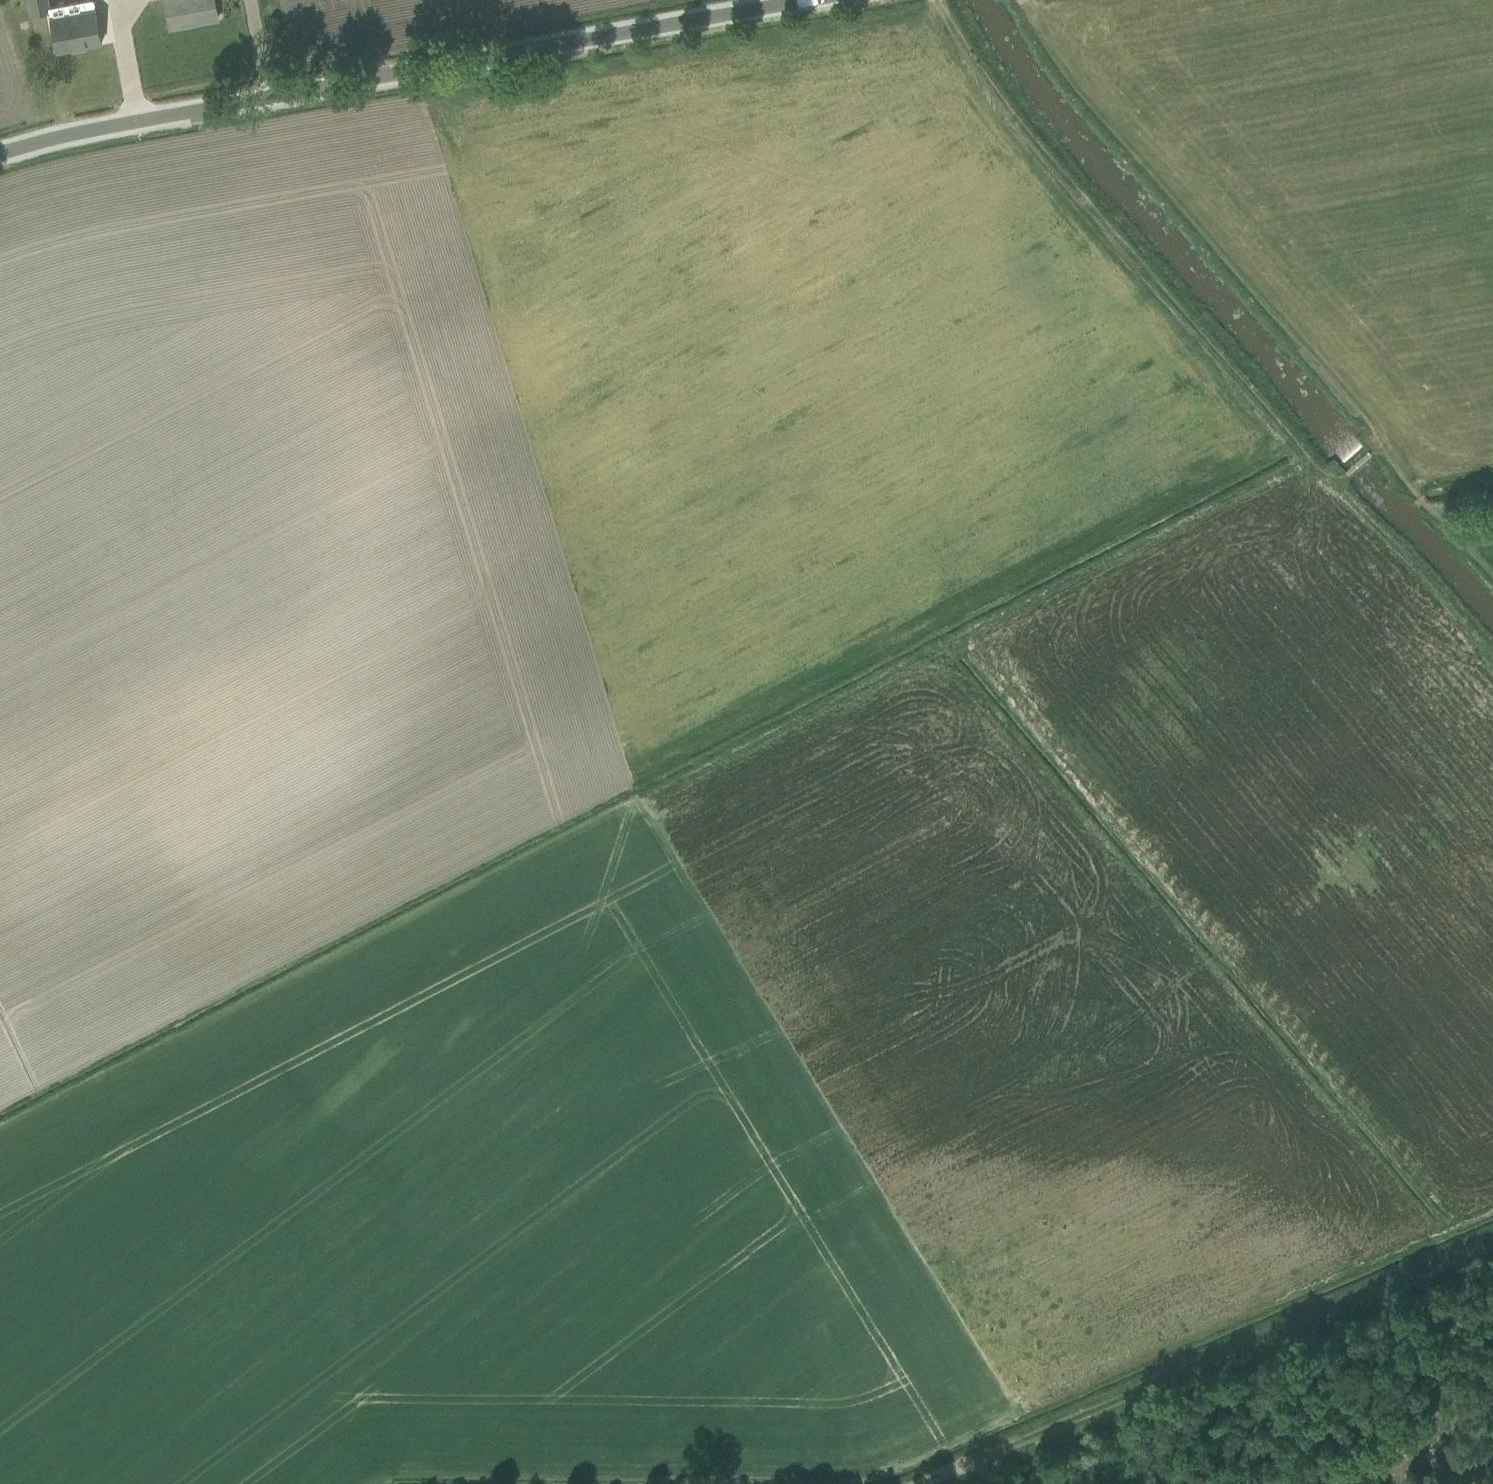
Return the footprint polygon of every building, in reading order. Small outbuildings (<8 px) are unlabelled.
[(48,6),(56,50),(102,41),(94,0),(81,0),(48,6)]
